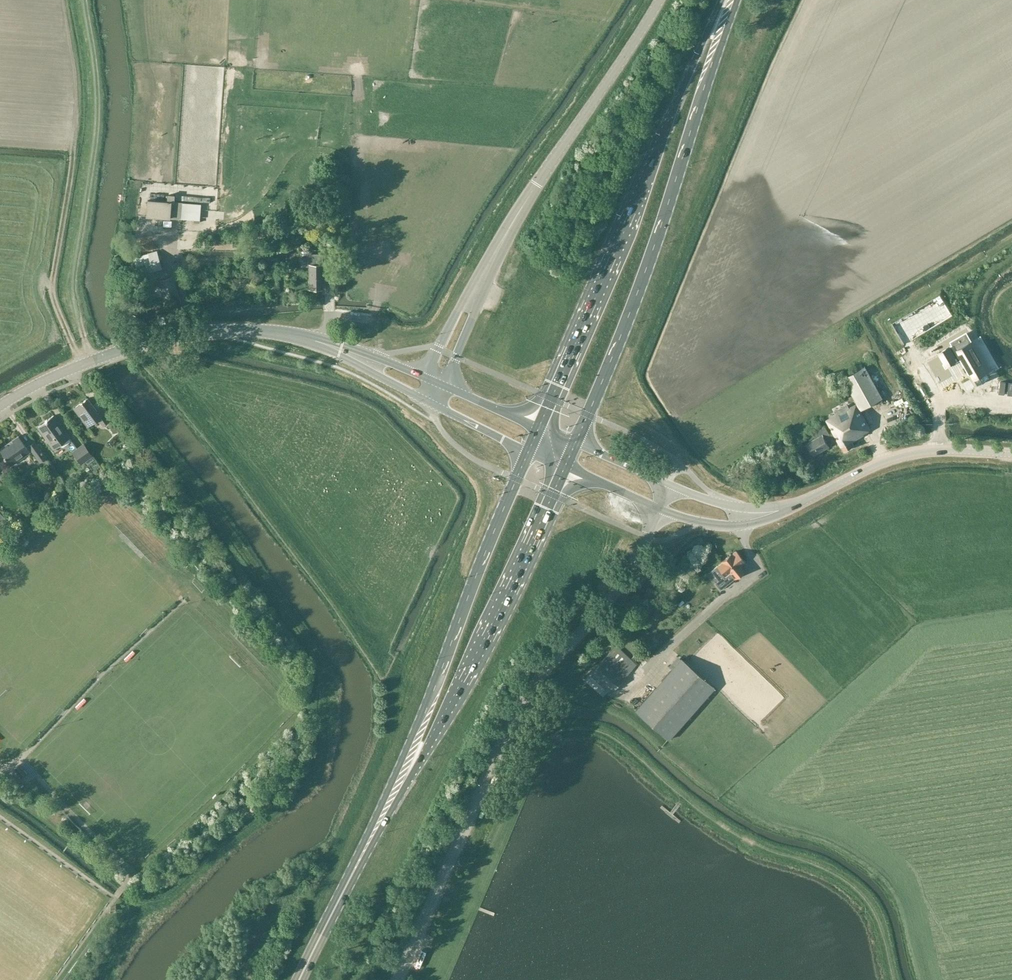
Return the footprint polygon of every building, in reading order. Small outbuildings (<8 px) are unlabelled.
[(148,200),(147,216),(181,219),(182,203),(174,202),(174,195),(168,195),(168,202),(148,200)] [(215,238),(215,248),(231,248),(231,238),(215,238)] [(139,275),(162,268),(157,251),(134,258),(139,275)] [(310,289),(323,289),(323,265),(323,254),(310,254),(310,258),(302,258),(302,266),(310,266),(310,289)] [(163,308),(181,303),(173,276),(158,281),(159,286),(151,288),(154,298),(125,305),(132,332),(166,323),(164,316),(165,315),(163,308)] [(939,352),(939,353),(946,366),(947,366),(958,359),(957,358),(961,356),(965,363),(964,364),(966,367),(967,367),(971,372),(969,373),(969,374),(971,373),(975,379),(978,384),(990,377),(982,363),(984,362),(984,361),(982,362),(973,346),(972,345),(970,342),(966,334),(953,342),(954,344),(939,353),(939,352)] [(859,413),(881,402),(864,369),(842,381),(859,413)] [(902,390),(895,395),(898,400),(905,396),(902,390)] [(103,425),(111,418),(102,406),(97,410),(88,398),(74,408),(87,426),(98,418),(103,425)] [(46,421),(39,426),(54,448),(59,445),(61,447),(63,447),(71,441),(69,438),(70,437),(54,415),(48,419),(48,418),(45,420),(46,421)] [(808,444),(806,445),(809,451),(811,450),(814,456),(830,447),(827,441),(836,436),(834,432),(829,434),(825,425),(813,432),(816,439),(807,443),(808,444)] [(46,457),(34,440),(26,446),(18,436),(0,449),(0,450),(10,464),(31,449),(40,462),(46,457)] [(81,463),(93,455),(85,444),(73,452),(81,463)] [(9,475),(0,463),(0,478),(3,481),(9,475)] [(736,551),(731,555),(722,562),(723,563),(718,566),(725,575),(719,580),(724,587),(727,584),(728,585),(744,572),(740,567),(745,563),(736,551)] [(604,659),(585,680),(603,696),(608,691),(609,693),(624,677),(604,659)] [(715,688),(682,659),(636,711),(669,740),(715,688)] [(19,765),(14,768),(22,778),(26,775),(19,765)]
